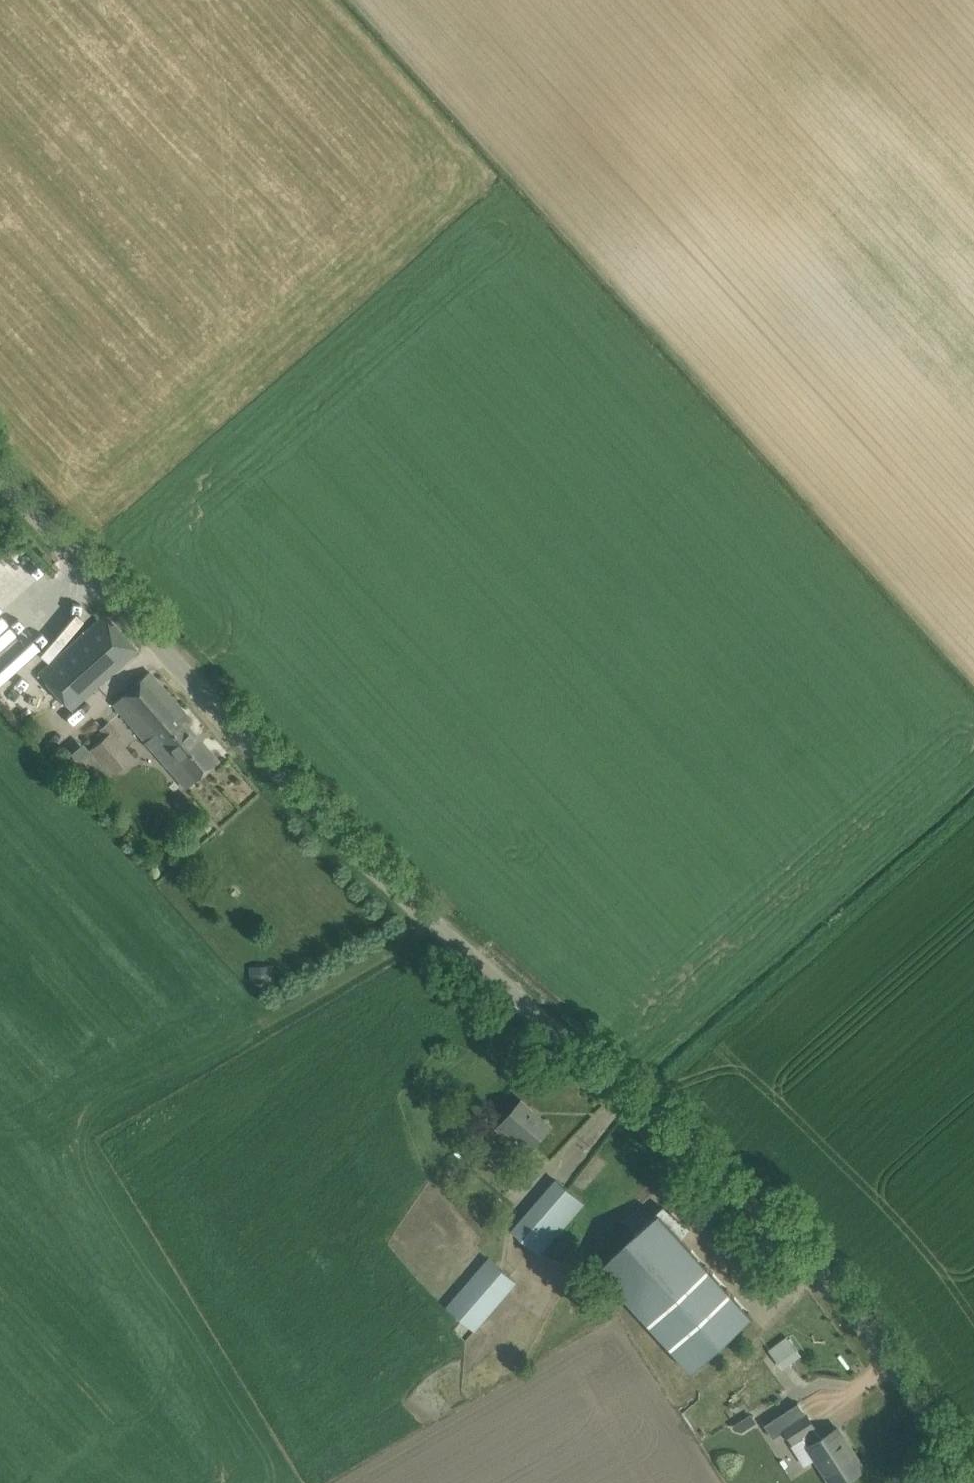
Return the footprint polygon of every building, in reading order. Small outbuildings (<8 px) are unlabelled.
[(0,625),(0,658),(36,626),(19,607),(0,625)] [(104,614),(39,674),(71,710),(137,650),(104,614)] [(26,676),(67,637),(59,629),(18,667),(26,676)] [(112,703),(185,787),(218,759),(185,721),(189,717),(149,671),(112,703)] [(34,705),(0,673),(0,687),(27,712),(34,705)] [(89,750),(112,775),(134,756),(118,738),(122,734),(110,721),(99,730),(105,736),(89,750)] [(251,976),(274,974),(273,963),(251,965),(251,976)] [(497,1129),(512,1141),(517,1134),(532,1147),(550,1125),(550,1124),(549,1126),(533,1112),(534,1111),(522,1100),(509,1115),(497,1129)] [(573,1206),(578,1210),(585,1202),(558,1179),(512,1231),(534,1250),(573,1206)] [(600,1269),(691,1370),(752,1315),(682,1238),(691,1228),(670,1211),(648,1232),(645,1228),(600,1269)] [(447,1306),(475,1330),(517,1281),(490,1257),(447,1306)] [(786,1337),(769,1349),(783,1367),(800,1355),(786,1337)] [(774,1437),(785,1430),(794,1444),(804,1437),(809,1444),(806,1446),(830,1482),(841,1482),(861,1470),(844,1444),(848,1442),(838,1427),(821,1438),(815,1428),(815,1427),(807,1414),(806,1414),(798,1402),(765,1424),(774,1437)] [(751,1414),(733,1426),(735,1429),(742,1431),(757,1422),(751,1414)]
